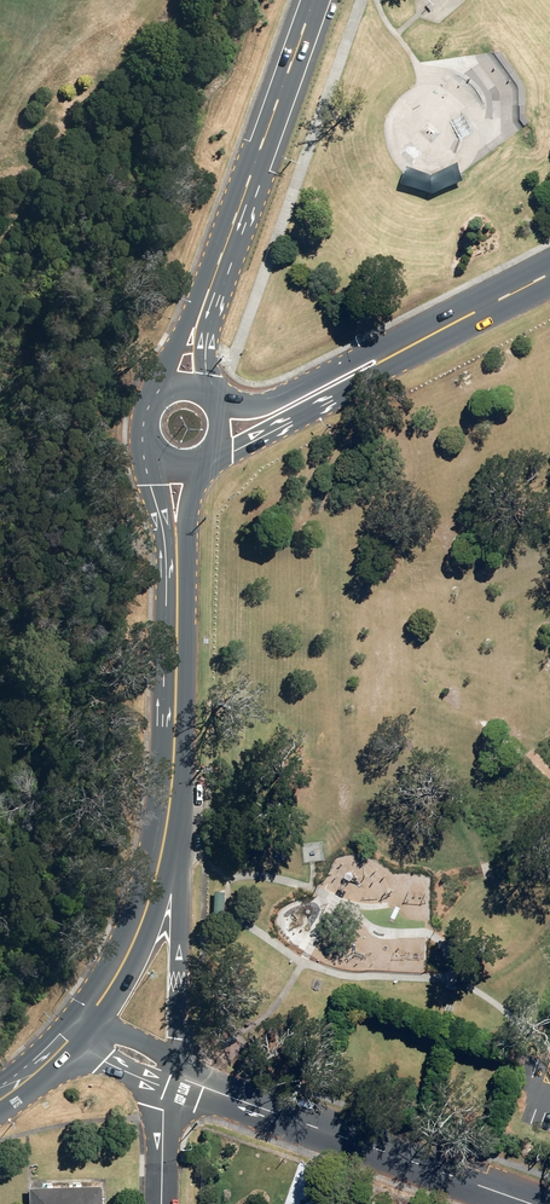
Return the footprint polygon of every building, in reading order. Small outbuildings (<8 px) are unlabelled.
[(225,889),(215,889),(214,914),(224,914),(225,889)] [(30,1203),(102,1203),(102,1184),(30,1184),(30,1203)]
